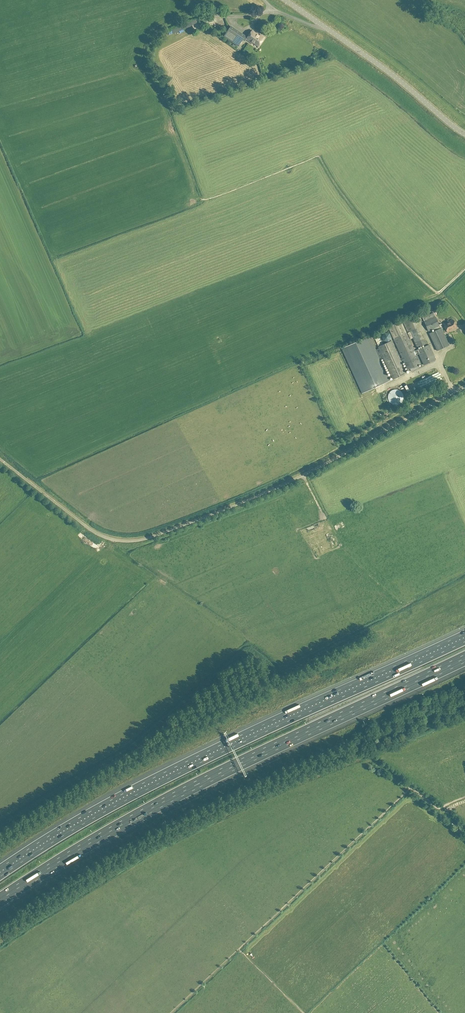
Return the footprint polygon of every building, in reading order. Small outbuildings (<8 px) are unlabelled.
[(223,36),(238,46),(244,38),(229,28),(223,36)] [(252,31),(246,39),(251,43),(252,42),(258,46),(264,37),(260,35),(260,36),(252,31)] [(422,315),(424,321),(428,331),(433,329),(434,331),(429,333),(437,351),(449,345),(444,333),(447,331),(447,332),(456,328),(453,320),(444,324),(445,326),(441,328),(441,327),(440,328),(435,316),(434,312),(427,315),(427,313),(422,315)] [(402,320),(408,332),(409,336),(411,334),(417,348),(425,344),(417,327),(412,316),(402,320)] [(388,327),(400,354),(398,355),(392,340),(378,347),(393,379),(406,373),(401,360),(403,359),(407,370),(421,364),(417,355),(419,354),(424,365),(436,360),(429,344),(418,349),(415,351),(401,320),(388,327)] [(391,341),(389,333),(382,335),(384,342),(391,341)] [(363,392),(390,380),(370,336),(344,348),(363,392)] [(389,394),(388,395),(388,396),(388,398),(388,399),(389,400),(389,401),(390,402),(391,403),(392,404),(394,404),(395,405),(396,405),(398,404),(399,404),(400,403),(401,402),(402,401),(403,400),(403,399),(403,398),(403,397),(403,395),(403,394),(402,393),(402,392),(401,391),(400,390),(398,390),(397,389),(396,389),(395,389),(393,389),(392,390),(391,391),(390,392),(389,393),(389,394)] [(335,529),(344,526),(342,520),(333,523),(335,529)] [(302,534),(315,530),(312,522),(300,526),(302,534)] [(324,530),(314,534),(320,550),(330,546),(324,530)] [(307,537),(312,546),(316,544),(311,535),(307,537)]
